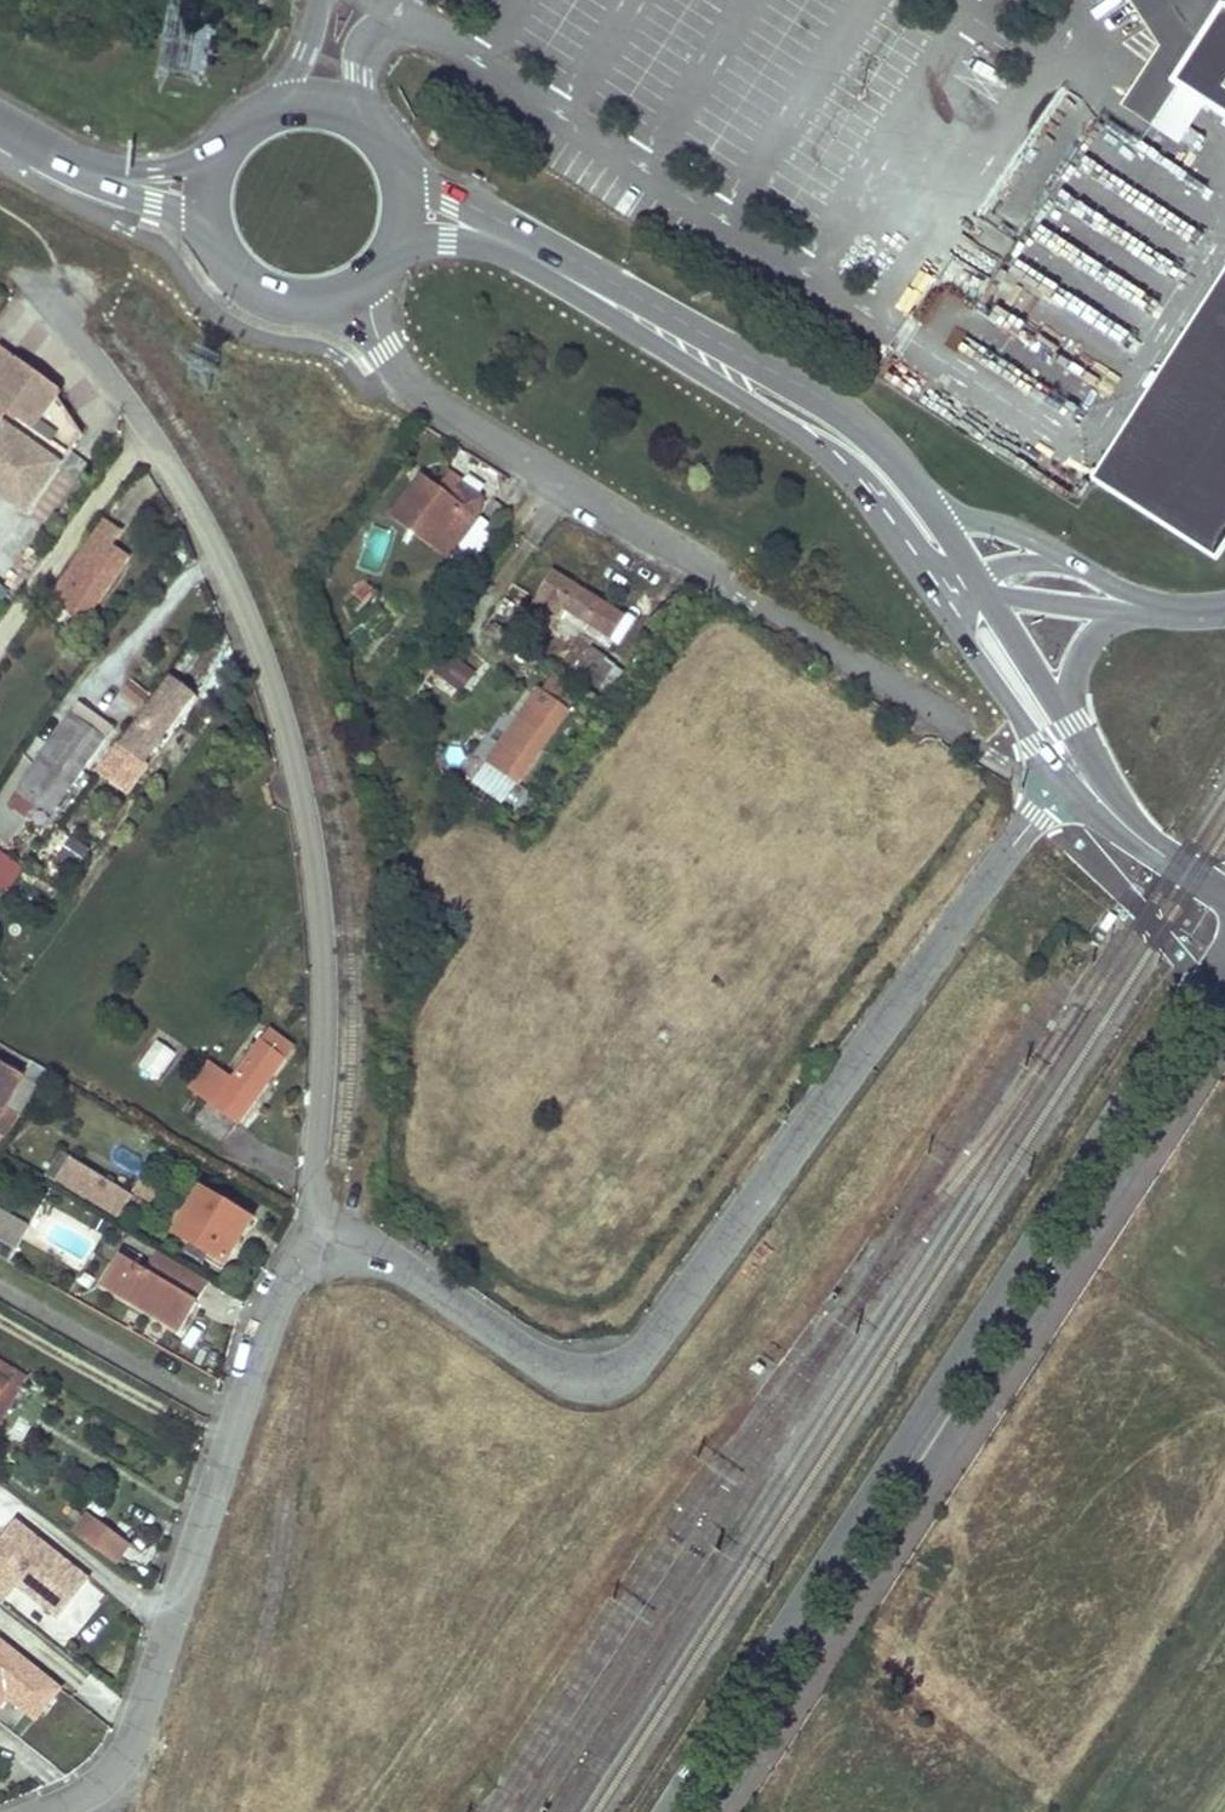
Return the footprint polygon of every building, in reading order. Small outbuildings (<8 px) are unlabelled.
[(259,9),(265,0),(246,0),(259,9)] [(1174,0),(1133,0),(1163,49),(1127,107),(1149,121),(1174,82),(1200,41),(1174,0)] [(1200,41),(1174,82),(1200,99),(1224,115),(1224,0),(1174,0),(1200,41)] [(1200,99),(1174,82),(1149,121),(1176,137),(1200,99)] [(1151,330),(1203,232),(1183,221),(1192,203),(1176,194),(1186,176),(1096,129),(1023,267),(1046,279),(1050,272),(1066,281),(1062,287),(1107,311),(1109,307),(1151,330)] [(1092,478),(1214,557),(1224,540),(1224,272),(1092,478)] [(59,392),(0,348),(0,405),(12,413),(0,429),(0,496),(24,513),(81,434),(55,397),(59,392)] [(460,509),(419,479),(391,515),(445,555),(470,522),(457,512),(460,509)] [(103,522),(90,540),(105,551),(118,533),(103,522)] [(87,612),(121,561),(105,551),(90,540),(55,591),(58,594),(55,598),(80,615),(84,610),(87,612)] [(621,617),(553,575),(528,614),(547,626),(560,607),(608,638),(621,617)] [(511,585),(482,632),(498,642),(528,596),(511,585)] [(76,637),(63,655),(72,662),(86,644),(76,637)] [(565,674),(596,698),(618,670),(585,647),(565,674)] [(518,656),(535,667),(539,661),(522,650),(518,656)] [(548,671),(535,688),(563,707),(575,691),(548,671)] [(122,745),(142,760),(191,694),(169,679),(122,745)] [(563,707),(535,688),(508,726),(511,727),(486,764),(515,784),(567,710),(563,707)] [(35,803),(49,813),(111,728),(76,703),(35,761),(36,762),(17,788),(19,789),(8,805),(25,817),(35,803)] [(54,827),(24,869),(33,876),(64,834),(54,827)] [(20,869),(0,854),(0,891),(3,893),(20,869)] [(157,1080),(175,1048),(153,1036),(136,1068),(157,1080)] [(211,1103),(197,1123),(223,1141),(282,1060),(257,1041),(227,1082),(208,1069),(193,1090),(211,1103)] [(18,1116),(36,1085),(0,1064),(0,1115),(4,1107),(18,1116)] [(0,1115),(0,1131),(6,1135),(18,1116),(4,1107),(0,1115)] [(117,1217),(130,1194),(71,1157),(57,1180),(117,1217)] [(224,1262),(248,1220),(200,1190),(193,1201),(185,1196),(177,1209),(185,1214),(174,1232),(207,1252),(224,1262)] [(167,1224),(175,1229),(185,1214),(177,1209),(167,1224)] [(0,1220),(0,1254),(6,1258),(21,1232),(0,1220)] [(198,1265),(207,1252),(189,1242),(181,1254),(198,1265)] [(200,1277),(156,1251),(143,1271),(117,1256),(102,1281),(180,1329),(198,1298),(191,1293),(200,1277)] [(200,1277),(191,1293),(198,1298),(208,1282),(200,1277)] [(7,1407),(25,1375),(0,1361),(0,1403),(7,1407)] [(91,1571),(12,1514),(0,1530),(0,1599),(2,1600),(14,1583),(59,1615),(91,1571)] [(89,1515),(75,1534),(114,1562),(128,1544),(89,1515)] [(4,1609),(41,1623),(49,1604),(12,1589),(4,1609)]
